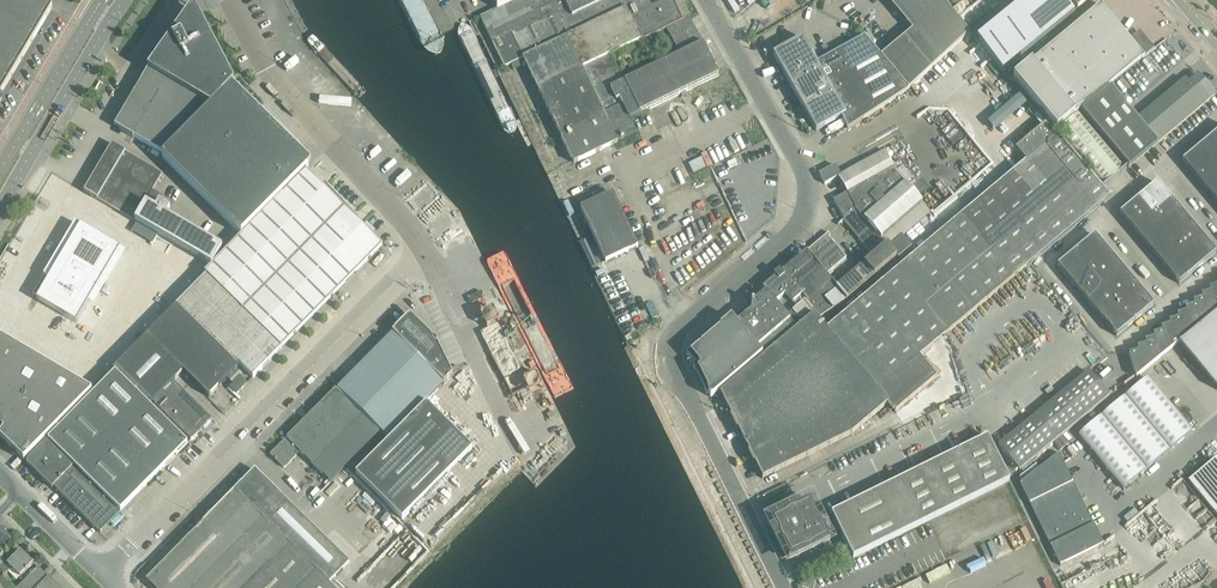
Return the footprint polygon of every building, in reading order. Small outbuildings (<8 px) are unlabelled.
[(4,81),(48,7),(37,0),(0,0),(0,1),(0,81),(4,81)] [(497,9),(493,11),(480,17),(492,43),(512,33),(524,58),(523,58),(560,136),(604,115),(616,141),(621,138),(621,139),(624,138),(624,137),(635,132),(636,133),(637,133),(630,118),(649,109),(679,94),(688,90),(718,75),(703,43),(702,44),(700,40),(688,17),(683,20),(673,0),(667,0),(651,7),(648,0),(516,0),(497,9)] [(496,7),(496,8),(497,9),(516,0),(493,0),(496,7)] [(912,30),(896,43),(925,74),(969,32),(942,0),(887,0),(912,30)] [(1078,8),(1087,0),(1071,0),(1078,8)] [(193,5),(148,70),(210,107),(230,87),(231,86),(234,83),(193,5)] [(1099,6),(1013,77),(1056,130),(1141,59),(1144,57),(1143,57),(1142,55),(1142,56),(1128,39),(1122,32),(1122,31),(1121,31),(1101,7),(1102,7),(1100,5),(1099,5),(1099,6)] [(1002,72),(1043,38),(1043,37),(1020,9),(979,43),(1002,72)] [(504,67),(523,58),(524,58),(512,33),(492,43),(504,67)] [(909,89),(925,74),(896,43),(881,56),(864,36),(817,63),(803,38),(773,54),(816,131),(841,117),(848,129),(906,91),(909,89)] [(125,108),(115,126),(146,143),(164,154),(162,157),(242,235),(305,171),(306,171),(305,171),(308,167),(311,164),(272,126),(231,86),(230,87),(210,107),(148,70),(132,97),(138,101),(131,112),(125,108)] [(1215,95),(1207,87),(1197,75),(1188,83),(1184,79),(1140,116),(1137,119),(1111,88),(1082,112),(1129,167),(1215,95)] [(1022,94),(987,119),(994,129),(1028,104),(1022,94)] [(1056,131),(1103,187),(1127,166),(1080,111),(1056,131)] [(573,163),(617,142),(616,141),(604,115),(560,136),(573,163)] [(1026,160),(1054,136),(1045,125),(1017,149),(1026,160)] [(1200,145),(1212,159),(1216,155),(1216,131),(1200,145)] [(1057,134),(823,331),(817,319),(814,314),(764,356),(720,393),(719,391),(715,395),(718,398),(721,395),(762,478),(851,434),(888,403),(895,412),(937,377),(919,357),(1110,197),(1057,134)] [(90,181),(84,191),(97,199),(98,199),(211,266),(222,247),(167,214),(170,208),(159,202),(158,204),(148,198),(162,173),(137,158),(125,152),(126,151),(112,144),(106,154),(90,181)] [(1200,145),(1182,161),(1196,178),(1215,162),(1212,159),(1200,145)] [(697,344),(687,353),(695,363),(693,365),(703,387),(707,394),(708,393),(710,397),(713,397),(715,395),(719,391),(724,387),(763,354),(764,356),(814,314),(817,319),(832,308),(846,299),(847,299),(896,257),(889,249),(930,213),(926,208),(921,203),(922,202),(896,173),(884,151),(841,175),(838,177),(847,193),(834,200),(844,219),(842,221),(858,238),(873,257),(865,264),(843,282),(840,278),(834,278),(832,280),(826,274),(846,257),(829,237),(830,236),(828,234),(828,233),(822,238),(781,273),(780,272),(779,270),(773,275),(774,276),(775,278),(763,288),(766,292),(754,301),(751,301),(751,304),(744,311),(733,320),(731,317),(727,321),(725,320),(719,325),(721,328),(719,329),(701,344),(699,346),(697,344)] [(1196,178),(1204,187),(1216,176),(1216,165),(1215,162),(1196,178)] [(825,184),(838,177),(841,175),(835,165),(819,174),(825,184)] [(242,235),(205,273),(282,348),(382,246),(362,227),(362,226),(361,226),(362,225),(361,224),(360,223),(354,216),(324,185),(324,186),(322,188),(310,175),(307,173),(305,171),(242,235)] [(1204,187),(1212,196),(1216,191),(1216,176),(1204,187)] [(1156,182),(1138,198),(1152,215),(1170,199),(1156,182)] [(958,209),(971,200),(964,189),(951,198),(958,209)] [(605,263),(628,252),(638,247),(612,193),(580,208),(605,263)] [(1138,198),(1120,213),(1134,230),(1152,215),(1138,198)] [(1170,199),(1152,215),(1160,224),(1178,208),(1170,199)] [(1178,208),(1160,224),(1167,233),(1186,217),(1178,208)] [(1152,215),(1134,230),(1141,239),(1160,224),(1152,215)] [(1186,217),(1167,233),(1175,242),(1194,227),(1186,217)] [(1160,224),(1141,239),(1149,248),(1167,233),(1160,224)] [(81,225),(37,299),(76,322),(121,248),(81,225)] [(1194,227),(1175,242),(1183,251),(1201,236),(1194,227)] [(1167,233),(1149,248),(1157,257),(1175,242),(1167,233)] [(1090,267),(1108,252),(1094,235),(1075,250),(1090,267)] [(1201,236),(1183,251),(1197,269),(1216,253),(1201,236)] [(1175,242),(1157,257),(1164,267),(1183,251),(1175,242)] [(1057,266),(1071,282),(1090,267),(1075,250),(1057,266)] [(1183,251),(1164,267),(1179,284),(1197,269),(1183,251)] [(1090,267),(1105,286),(1124,270),(1108,252),(1090,267)] [(1079,292),(1087,301),(1105,286),(1090,267),(1071,282),(1072,283),(1079,292)] [(1121,304),(1139,289),(1131,279),(1124,270),(1105,286),(1121,304)] [(159,322),(112,369),(115,371),(131,387),(150,406),(153,403),(169,387),(172,384),(174,382),(173,381),(175,379),(182,373),(183,371),(198,386),(199,387),(209,397),(219,387),(240,365),(250,374),(253,378),(278,352),(282,348),(205,273),(165,313),(167,314),(159,322)] [(1216,311),(1216,285),(1209,288),(1210,292),(1216,311)] [(1095,310),(1102,319),(1121,304),(1105,286),(1087,301),(1095,310)] [(1121,304),(1135,321),(1153,305),(1139,289),(1121,304)] [(485,297),(481,291),(468,298),(472,304),(485,297)] [(1202,298),(1208,318),(1216,311),(1210,292),(1201,295),(1202,298)] [(1200,325),(1208,318),(1202,298),(1193,301),(1194,305),(1200,325)] [(1121,304),(1102,319),(1117,336),(1135,321),(1121,304)] [(1186,312),(1192,331),(1200,325),(1194,305),(1185,308),(1186,312)] [(1184,338),(1192,331),(1186,312),(1177,314),(1178,318),(1184,338)] [(1179,343),(1216,390),(1216,389),(1216,312),(1179,343)] [(337,389),(336,389),(379,433),(380,431),(388,439),(388,438),(390,440),(355,475),(402,520),(427,495),(449,473),(459,462),(459,463),(460,462),(472,449),(455,432),(454,431),(454,432),(444,421),(443,421),(426,404),(424,402),(431,395),(443,383),(444,383),(452,374),(453,374),(451,371),(437,342),(437,341),(437,340),(436,340),(436,339),(435,339),(434,339),(431,336),(410,314),(407,317),(395,329),(392,332),(393,333),(377,348),(369,356),(361,364),(360,365),(361,365),(351,375),(350,375),(350,376),(337,389)] [(1170,325),(1176,344),(1184,338),(1178,318),(1169,321),(1170,325)] [(1168,351),(1176,344),(1170,325),(1161,327),(1162,331),(1168,351)] [(1153,334),(1154,338),(1160,358),(1168,351),(1162,331),(1153,334)] [(2,428),(4,429),(2,433),(0,436),(0,437),(24,460),(92,391),(3,338),(0,337),(0,419),(2,420),(1,422),(0,421),(0,430),(2,428)] [(1152,364),(1160,358),(1154,338),(1145,341),(1146,344),(1152,364)] [(1138,351),(1144,371),(1152,364),(1146,344),(1137,347),(1138,351)] [(1136,377),(1144,371),(1138,351),(1129,354),(1136,377)] [(724,387),(719,391),(720,393),(764,356),(763,354),(724,387)] [(187,443),(150,406),(131,387),(115,371),(48,440),(120,511),(187,443)] [(1088,371),(1008,437),(999,445),(1019,470),(1109,397),(1088,371)] [(237,394),(247,384),(240,377),(230,388),(237,394)] [(1147,378),(1124,397),(1169,451),(1192,433),(1192,432),(1155,387),(1147,378)] [(212,419),(174,382),(172,384),(169,387),(153,403),(191,440),(212,419)] [(279,446),(271,455),(284,467),(300,451),(330,482),(378,434),(379,433),(336,389),(286,439),(279,446)] [(1146,470),(1169,451),(1124,397),(1101,416),(1146,470)] [(1101,416),(1079,435),(1123,489),(1146,470),(1101,416)] [(987,436),(831,513),(853,557),(1009,480),(987,436)] [(27,461),(54,487),(73,467),(47,441),(27,461)] [(1060,564),(1060,565),(1103,544),(1103,543),(1094,526),(1094,525),(1094,524),(1093,525),(1073,483),(1073,482),(1072,482),(1059,455),(1059,454),(1020,484),(1020,485),(1021,485),(1030,503),(1029,503),(1030,504),(1051,546),(1050,546),(1051,547),(1051,546),(1060,564)] [(100,533),(120,513),(120,512),(73,467),(54,487),(100,533)] [(153,573),(155,575),(156,585),(154,587),(155,587),(344,587),(345,587),(335,577),(350,563),(299,513),(277,491),(264,478),(255,470),(235,491),(203,523),(154,573),(153,573)] [(791,556),(825,539),(808,505),(791,513),(790,511),(791,511),(790,510),(789,511),(788,510),(786,511),(786,513),(785,513),(785,514),(785,513),(786,515),(774,521),(791,556)] [(0,531),(0,557),(10,541),(0,531)] [(33,564),(21,551),(7,565),(11,569),(20,577),(33,564)] [(0,557),(0,576),(2,578),(11,569),(7,565),(0,557)] [(18,587),(38,587),(45,581),(49,577),(38,567),(18,587)] [(2,578),(0,576),(0,587),(12,587),(2,578)] [(38,587),(59,587),(49,577),(45,581),(38,587)]
